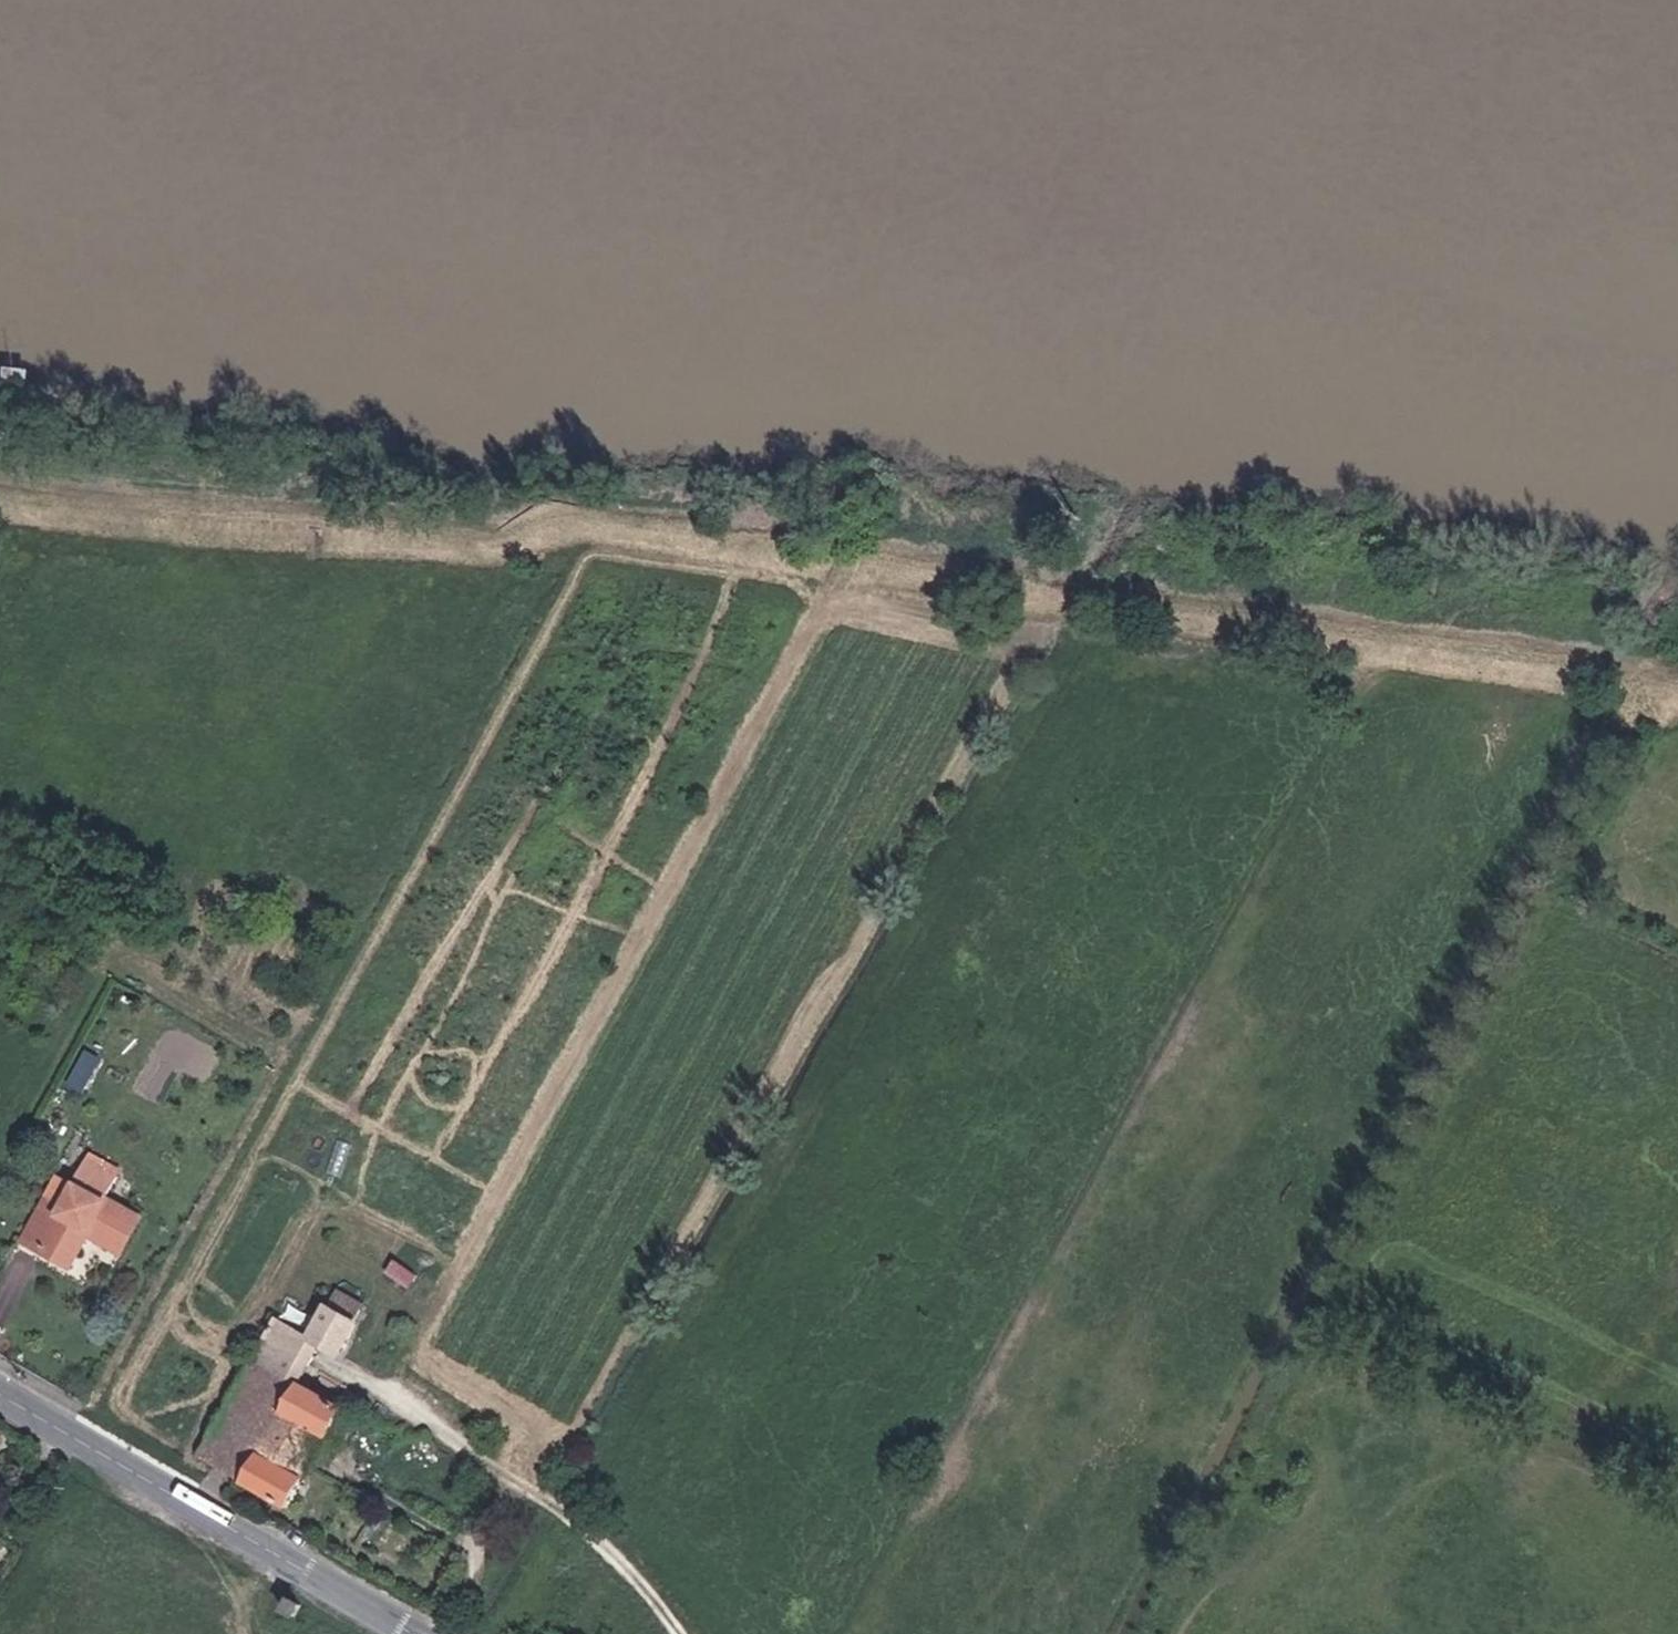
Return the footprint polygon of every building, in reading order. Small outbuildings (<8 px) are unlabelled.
[(73,1084),(88,1088),(99,1053),(84,1048),(73,1084)] [(130,1198),(100,1181),(84,1207),(115,1225),(118,1220),(130,1198)] [(115,1225),(84,1207),(73,1226),(62,1243),(95,1261),(115,1225)] [(75,1296),(95,1261),(62,1243),(73,1226),(56,1217),(27,1270),(75,1296)] [(157,1243),(118,1220),(115,1225),(95,1261),(135,1284),(157,1243)] [(320,1333),(289,1316),(212,1454),(300,1505),(356,1406),(316,1384),(338,1344),(378,1367),(387,1353),(361,1337),(368,1323),(336,1305),(320,1333)] [(13,1425),(0,1417),(0,1449),(13,1425)] [(310,1603),(301,1599),(296,1608),(306,1613),(310,1603)]
